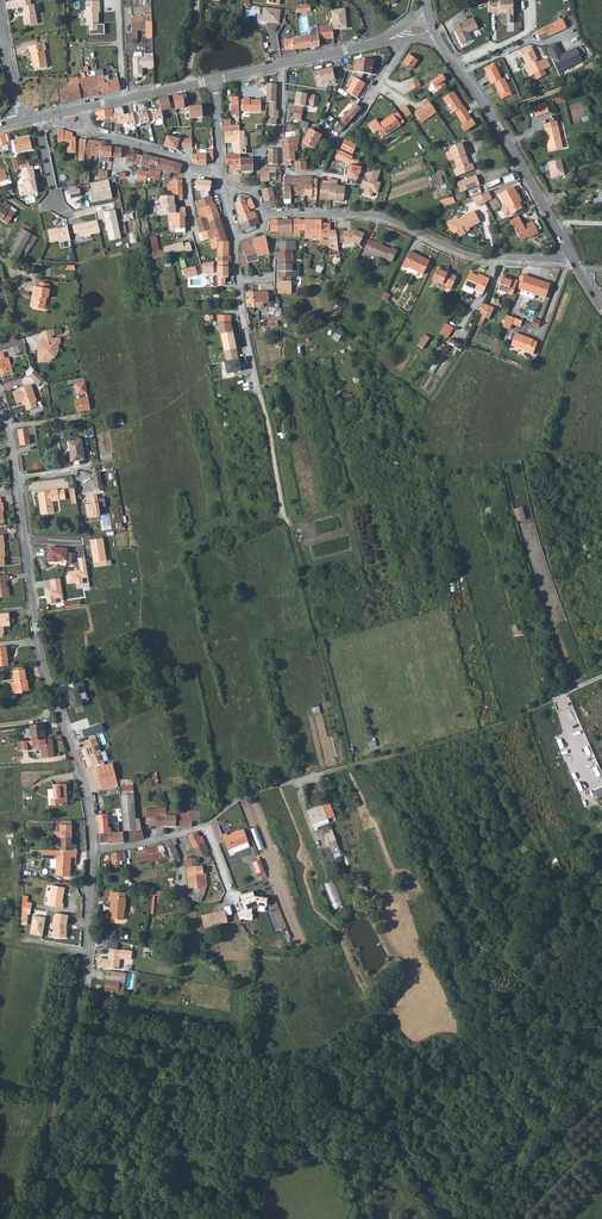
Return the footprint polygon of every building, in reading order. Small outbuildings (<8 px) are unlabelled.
[(20,6),(22,5),(23,11),(22,11),(24,23),(29,22),(29,23),(36,22),(34,10),(39,9),(38,2),(31,3),(30,0),(19,0),(20,6)] [(104,34),(103,24),(98,24),(96,24),(96,21),(98,21),(97,12),(92,12),(92,7),(99,7),(99,0),(85,1),(86,10),(84,10),(84,17),(86,17),(86,25),(88,25),(89,34),(104,34)] [(498,4),(488,5),(488,14),(506,12),(507,25),(514,24),(512,1),(498,2),(498,4)] [(310,4),(298,5),(295,12),(295,13),(311,12),(310,4)] [(263,7),(262,20),(279,23),(281,10),(263,7)] [(332,25),(332,30),(347,28),(345,8),(331,10),(332,25)] [(151,17),(145,17),(131,18),(132,30),(138,30),(137,22),(145,22),(145,30),(146,37),(152,37),(151,17)] [(562,19),(544,27),(549,36),(567,28),(562,19)] [(474,20),(454,29),(462,46),(472,41),(469,34),(478,30),(474,20)] [(137,22),(138,30),(145,30),(145,22),(137,22)] [(300,37),(301,48),(319,46),(319,40),(333,38),(333,37),(332,30),(332,25),(317,26),(309,27),(309,33),(302,33),(302,37),(300,37)] [(544,27),(536,31),(540,40),(549,36),(544,27)] [(281,50),(301,48),(300,37),(299,34),(292,35),(292,38),(284,39),(283,38),(281,39),(282,41),(280,42),(280,44),(281,50)] [(45,49),(44,43),(28,46),(29,52),(30,52),(31,57),(32,57),(35,68),(46,66),(43,49),(45,49)] [(546,47),(558,73),(583,61),(576,47),(562,54),(556,43),(546,47)] [(523,54),(532,51),(530,46),(521,50),(523,54)] [(530,76),(534,74),(536,79),(547,74),(545,69),(550,67),(546,58),(539,61),(533,50),(532,51),(523,54),(522,55),(526,64),(525,65),(530,76)] [(141,67),(153,67),(153,53),(145,53),(144,52),(139,52),(139,57),(133,58),(133,76),(142,76),(141,67)] [(417,60),(408,54),(402,63),(411,69),(417,60)] [(363,73),(371,74),(372,60),(362,59),(362,60),(355,59),(354,65),(347,64),(346,71),(354,72),(363,73)] [(495,63),(485,68),(492,84),(495,83),(502,79),(495,63)] [(332,67),(318,71),(321,83),(335,80),(332,67)] [(99,95),(120,91),(117,79),(108,81),(107,75),(103,76),(102,69),(94,71),(95,75),(99,95)] [(400,74),(402,80),(410,76),(408,71),(400,74)] [(346,92),(356,98),(364,83),(359,80),(363,73),(354,72),(352,76),(354,77),(346,92)] [(95,75),(77,79),(81,98),(99,95),(95,75)] [(442,81),(438,75),(430,81),(437,91),(445,84),(442,81)] [(62,102),(81,98),(77,79),(77,77),(66,79),(68,89),(60,90),(62,102)] [(502,79),(495,83),(502,99),(513,94),(505,78),(502,79)] [(417,87),(415,82),(407,85),(409,90),(417,87)] [(266,95),(266,96),(276,96),(276,83),(266,83),(266,85),(266,95)] [(257,94),(262,94),(266,95),(266,85),(257,85),(257,94)] [(323,96),(328,98),(331,92),(325,90),(323,96)] [(455,111),(464,123),(467,129),(476,123),(469,113),(463,118),(457,109),(463,105),(459,100),(457,101),(455,99),(457,97),(453,90),(442,98),(447,104),(449,103),(451,105),(449,107),(453,112),(455,111)] [(315,95),(296,92),(294,105),(303,106),(313,107),(315,95)] [(178,94),(172,95),(174,102),(175,109),(185,107),(182,95),(178,96),(178,94)] [(167,96),(158,98),(160,108),(161,111),(170,109),(171,113),(176,112),(175,109),(174,102),(169,103),(167,96)] [(231,113),(239,114),(238,110),(238,101),(238,96),(230,96),(231,113)] [(243,111),(250,111),(249,100),(249,99),(243,99),(243,100),(238,101),(238,110),(243,110),(243,111)] [(249,100),(250,111),(260,111),(260,100),(249,100)] [(429,101),(424,104),(426,107),(422,110),(420,107),(414,112),(421,122),(427,118),(426,116),(430,113),(432,115),(437,111),(429,101)] [(276,119),(277,119),(278,110),(276,110),(276,102),(269,102),(268,118),(265,118),(265,124),(275,124),(276,119)] [(201,117),(202,117),(201,104),(189,106),(190,119),(192,118),(201,117)] [(360,108),(356,105),(355,104),(340,120),(346,125),(360,108)] [(545,113),(542,104),(533,107),(537,117),(545,113)] [(302,113),(303,106),(294,105),(293,112),(302,113)] [(400,108),(404,114),(409,111),(404,105),(400,108)] [(464,105),(463,105),(457,109),(463,118),(469,113),(464,105)] [(122,106),(113,108),(112,113),(118,113),(119,118),(118,124),(120,124),(125,123),(123,115),(122,106)] [(113,108),(101,111),(103,119),(112,117),(112,113),(113,108)] [(146,109),(147,110),(149,122),(150,124),(154,123),(153,121),(162,119),(161,111),(160,108),(150,110),(150,109),(146,109)] [(132,112),(133,113),(135,125),(136,127),(140,126),(140,124),(149,122),(147,110),(138,112),(137,111),(132,112)] [(96,121),(103,119),(101,111),(94,112),(96,121)] [(133,113),(123,115),(125,123),(126,127),(135,125),(133,113)] [(397,113),(392,115),(399,125),(403,121),(397,113)] [(375,120),(368,125),(373,133),(377,131),(382,137),(385,135),(386,136),(400,125),(399,125),(392,115),(378,124),(375,120)] [(307,129),(309,123),(300,120),(299,128),(307,129)] [(339,133),(346,125),(340,120),(333,128),(339,133)] [(551,151),(563,148),(558,126),(546,129),(551,151)] [(72,133),(63,129),(58,129),(57,143),(67,143),(67,153),(75,153),(75,137),(72,137),(72,133)] [(321,135),(310,129),(302,142),(314,148),(321,135)] [(239,131),(224,131),(225,143),(233,143),(234,154),(240,154),(246,154),(244,131),(239,131)] [(0,135),(0,146),(2,151),(9,150),(4,134),(0,135)] [(166,135),(163,146),(176,149),(176,148),(192,147),(192,138),(181,138),(181,139),(179,139),(166,135)] [(28,137),(13,140),(16,153),(31,149),(28,137)] [(283,144),(284,161),(286,161),(287,165),(291,164),(290,160),(294,160),(294,151),(296,150),(296,145),(296,141),(295,137),(286,138),(286,144),(283,144)] [(79,139),(79,149),(85,149),(85,148),(91,149),(92,140),(79,139)] [(356,145),(344,139),(340,148),(352,153),(356,145)] [(101,141),(92,140),(91,149),(91,155),(99,156),(100,156),(101,141)] [(105,141),(101,141),(100,156),(106,157),(111,157),(112,147),(105,147),(105,141)] [(450,151),(454,159),(457,169),(455,170),(457,176),(467,172),(465,166),(468,165),(465,155),(463,149),(465,148),(463,142),(449,147),(450,151)] [(121,148),(112,147),(111,157),(121,158),(121,148)] [(85,149),(79,149),(78,160),(90,161),(91,155),(91,149),(85,148),(85,149)] [(138,151),(128,149),(126,161),(132,162),(132,163),(148,167),(150,157),(146,155),(146,153),(143,152),(142,156),(137,155),(138,151)] [(192,164),(206,165),(206,161),(210,161),(212,159),(212,151),(205,151),(205,149),(196,149),(196,150),(196,155),(192,154),(192,164)] [(277,149),(268,150),(268,164),(277,164),(277,149)] [(351,158),(352,156),(338,150),(334,158),(348,164),(351,158)] [(449,161),(454,159),(450,151),(445,152),(449,161)] [(225,154),(225,165),(233,165),(233,169),(240,168),(240,159),(240,154),(234,154),(226,154),(225,154)] [(150,157),(148,167),(150,167),(161,170),(170,172),(172,172),(174,162),(169,160),(155,157),(155,156),(151,155),(150,157)] [(240,159),(240,168),(240,172),(253,171),(253,159),(240,159)] [(562,160),(544,164),(546,172),(551,171),(552,176),(555,178),(566,175),(562,160)] [(305,163),(305,161),(302,161),(294,162),(295,171),(302,171),(303,170),(305,170),(305,163)] [(181,164),(174,162),(172,172),(179,174),(181,164)] [(346,178),(358,179),(361,167),(356,166),(355,166),(348,164),(346,178)] [(465,166),(467,172),(474,170),(471,164),(468,165),(465,166)] [(18,184),(21,195),(40,191),(34,166),(30,167),(21,169),(23,176),(25,175),(26,179),(23,180),(23,183),(18,184)] [(276,175),(275,167),(268,167),(261,167),(259,172),(260,182),(265,181),(273,181),(273,183),(276,183),(276,175)] [(149,168),(149,170),(148,172),(138,171),(136,179),(147,180),(147,178),(159,179),(159,178),(160,170),(149,168)] [(364,174),(360,188),(365,189),(363,194),(371,197),(373,193),(377,194),(381,182),(377,180),(382,168),(364,174)] [(8,174),(7,169),(0,171),(0,182),(7,180),(6,175),(8,174)] [(168,179),(170,172),(161,170),(160,170),(159,178),(164,178),(168,179)] [(11,183),(8,174),(6,175),(7,180),(0,182),(0,187),(11,183)] [(504,177),(505,182),(513,180),(511,174),(504,177)] [(476,186),(472,176),(456,183),(460,193),(476,186)] [(297,195),(304,195),(304,186),(301,186),(299,177),(295,177),(296,186),(297,195)] [(301,186),(304,186),(311,185),(311,179),(311,177),(299,177),(301,186)] [(181,179),(178,179),(172,179),(172,180),(170,181),(169,183),(169,185),(167,186),(167,196),(182,195),(181,179)] [(310,199),(316,199),(316,179),(311,179),(311,185),(304,186),(304,195),(309,195),(309,198),(310,198),(310,199)] [(108,180),(91,183),(95,201),(111,198),(108,180)] [(210,191),(210,181),(197,180),(197,190),(198,190),(208,191),(210,191)] [(320,192),(319,200),(329,200),(343,201),(345,186),(336,185),(336,183),(330,183),(320,183),(320,192)] [(262,189),(261,189),(265,208),(276,206),(271,187),(266,188),(262,189)] [(481,193),(478,187),(468,191),(470,197),(481,193)] [(518,203),(519,203),(513,193),(515,191),(513,187),(499,194),(505,206),(501,208),(501,210),(503,215),(505,215),(509,213),(510,215),(521,209),(518,203)] [(79,189),(69,191),(71,199),(81,197),(79,189)] [(199,191),(199,193),(201,199),(210,196),(208,191),(198,190),(198,191),(199,191)] [(480,195),(484,203),(491,199),(487,192),(480,195)] [(465,198),(463,193),(455,196),(457,201),(465,198)] [(174,214),(173,208),(175,208),(175,201),(182,200),(182,195),(167,196),(160,196),(160,204),(161,204),(162,215),(164,214),(168,214),(174,214)] [(476,207),(484,203),(480,195),(460,201),(461,204),(462,205),(473,201),(476,207)] [(213,204),(210,196),(201,199),(199,200),(194,202),(197,210),(213,204)] [(441,201),(443,207),(455,203),(453,197),(441,201)] [(254,208),(250,198),(245,200),(244,199),(235,203),(240,216),(250,212),(249,210),(254,208)] [(8,223),(17,210),(4,202),(1,207),(0,206),(0,218),(8,223)] [(217,214),(213,204),(197,210),(200,218),(200,219),(206,217),(217,214)] [(115,210),(103,212),(110,241),(121,238),(115,210)] [(250,212),(240,216),(237,217),(239,224),(248,221),(257,218),(254,211),(250,212)] [(446,225),(448,229),(453,226),(456,232),(458,237),(464,234),(464,233),(463,231),(468,228),(479,222),(473,211),(457,220),(456,218),(447,223),(446,225)] [(174,214),(168,214),(169,223),(174,223),(175,228),(184,228),(184,218),(185,218),(185,213),(174,214)] [(219,218),(217,214),(206,217),(208,222),(219,218)] [(523,226),(518,216),(509,221),(519,239),(527,235),(528,237),(529,238),(538,233),(532,222),(523,226)] [(208,222),(206,217),(200,219),(200,218),(196,219),(198,227),(199,226),(206,225),(206,226),(209,225),(208,222)] [(221,221),(219,218),(208,222),(209,225),(211,231),(222,227),(221,221)] [(257,218),(248,221),(250,227),(255,225),(259,224),(257,218)] [(291,219),(283,220),(284,231),(291,230),(291,219)] [(291,219),(291,230),(300,230),(300,226),(300,219),(291,219)] [(304,220),(305,226),(305,238),(315,238),(316,240),(320,240),(321,225),(321,224),(321,219),(313,220),(304,220)] [(97,220),(72,226),(74,234),(78,233),(79,237),(100,232),(97,220)] [(271,232),(274,232),(278,232),(277,220),(269,221),(271,231),(271,232)] [(283,220),(277,220),(278,232),(281,231),(281,236),(292,235),(292,234),(291,230),(284,231),(283,220)] [(248,221),(239,224),(242,231),(244,230),(250,227),(248,221)] [(23,227),(7,255),(22,263),(27,253),(22,250),(26,243),(31,234),(32,232),(30,231),(32,228),(23,223),(21,226),(23,227)] [(330,224),(321,224),(321,225),(320,240),(320,242),(328,245),(329,243),(329,240),(330,231),(330,224)] [(213,237),(211,231),(209,225),(206,226),(206,225),(199,226),(204,241),(209,239),(211,249),(217,248),(217,256),(228,255),(228,241),(227,241),(215,242),(215,236),(213,237)] [(67,226),(57,229),(56,228),(48,230),(51,243),(58,241),(59,243),(70,240),(67,226)] [(225,236),(222,227),(211,231),(213,237),(215,236),(215,242),(227,241),(225,236)] [(343,229),(335,230),(337,243),(345,242),(345,244),(353,243),(358,245),(364,234),(355,229),(343,230),(343,229)] [(335,230),(330,231),(329,240),(329,243),(337,243),(335,230)] [(37,237),(31,234),(26,243),(31,246),(32,247),(37,237)] [(154,259),(165,256),(163,250),(158,251),(155,236),(149,237),(154,259)] [(254,239),(247,241),(248,246),(254,245),(256,253),(257,257),(258,256),(269,254),(265,237),(254,239)] [(390,249),(373,241),(372,241),(368,240),(363,250),(367,252),(366,253),(384,261),(384,260),(391,262),(396,250),(390,248),(390,249)] [(182,241),(164,247),(167,256),(185,250),(186,252),(192,251),(190,242),(183,244),(182,241)] [(248,246),(247,241),(240,243),(243,253),(240,255),(242,258),(245,257),(256,253),(254,245),(248,246)] [(280,241),(280,249),(289,249),(294,249),(294,241),(280,241)] [(22,250),(27,253),(31,246),(26,243),(22,250)] [(275,252),(275,258),(278,259),(289,259),(293,259),(293,254),(292,254),(292,249),(289,249),(280,249),(280,252),(275,252)] [(409,252),(401,266),(406,269),(407,267),(422,275),(429,261),(409,252)] [(257,257),(256,253),(245,257),(247,263),(258,260),(258,256),(257,257)] [(182,268),(187,267),(183,254),(178,255),(182,268)] [(213,261),(202,264),(203,274),(213,274),(213,272),(217,272),(217,277),(217,278),(227,277),(227,262),(229,262),(229,255),(228,255),(217,256),(216,261),(213,261)] [(278,267),(278,274),(292,274),(292,264),(293,264),(293,259),(289,259),(289,267),(278,267)] [(278,259),(278,267),(289,267),(289,259),(278,259)] [(319,262),(314,271),(320,274),(324,265),(319,262)] [(195,266),(183,270),(185,278),(197,274),(195,266)] [(456,277),(447,273),(446,274),(441,272),(442,270),(442,269),(437,267),(431,280),(446,287),(445,288),(450,290),(456,277)] [(477,276),(469,272),(463,285),(482,293),(488,279),(484,277),(483,279),(477,276)] [(292,274),(278,274),(277,287),(277,294),(291,294),(291,281),(287,281),(287,277),(292,277),(292,274)] [(519,289),(523,276),(519,275),(515,288),(519,289)] [(524,275),(523,276),(519,289),(521,290),(534,294),(544,298),(549,284),(524,275)] [(227,277),(217,278),(217,277),(208,278),(208,281),(214,281),(214,287),(228,286),(228,277),(227,277)] [(512,294),(516,280),(511,279),(510,281),(501,278),(497,289),(512,294)] [(34,287),(32,295),(34,296),(32,307),(44,309),(46,298),(48,298),(50,290),(48,289),(39,288),(34,287)] [(252,292),(253,303),(253,307),(259,307),(264,307),(264,303),(268,303),(267,291),(252,292)] [(339,298),(337,304),(345,308),(347,302),(339,298)] [(489,307),(483,304),(478,315),(479,315),(484,317),(488,319),(491,314),(486,312),(489,307)] [(510,323),(513,318),(505,315),(501,327),(508,329),(510,323)] [(518,320),(513,318),(510,323),(516,326),(518,320)] [(220,334),(231,332),(232,332),(230,323),(217,323),(220,334)] [(445,323),(439,333),(447,338),(453,328),(445,323)] [(52,328),(53,335),(63,333),(61,326),(52,328)] [(231,332),(220,334),(224,356),(236,354),(233,339),(232,340),(231,332)] [(532,341),(532,340),(515,333),(510,345),(532,354),(536,342),(532,341)] [(422,349),(429,338),(425,335),(418,346),(422,349)] [(39,346),(38,346),(39,362),(48,362),(49,359),(50,357),(51,355),(53,354),(54,353),(56,352),(58,351),(57,344),(60,344),(60,338),(50,339),(46,340),(46,342),(42,342),(41,343),(41,344),(40,345),(39,346)] [(24,352),(24,353),(26,353),(25,349),(24,344),(13,347),(15,354),(18,354),(19,355),(20,355),(20,353),(24,352)] [(0,354),(0,376),(12,372),(8,357),(4,358),(2,353),(0,354)] [(245,359),(224,363),(226,374),(241,371),(240,365),(246,364),(245,359)] [(34,371),(28,377),(38,386),(43,380),(34,371)] [(77,395),(86,393),(84,382),(75,384),(77,395)] [(16,390),(11,392),(15,404),(20,403),(22,404),(23,406),(24,411),(35,408),(33,403),(34,402),(30,385),(16,389),(16,390)] [(89,410),(87,398),(74,400),(76,412),(89,410)] [(34,427),(27,428),(27,430),(30,430),(31,435),(36,434),(34,427)] [(27,430),(27,428),(17,430),(20,446),(30,444),(28,436),(31,435),(30,430),(27,430)] [(68,441),(71,461),(84,459),(81,439),(68,441)] [(94,489),(102,488),(100,472),(92,473),(94,489)] [(57,490),(57,489),(51,490),(51,491),(38,493),(41,514),(54,513),(52,501),(65,500),(64,489),(57,490)] [(90,504),(86,505),(88,518),(99,517),(98,508),(105,507),(104,499),(97,500),(97,495),(89,496),(90,504)] [(514,508),(518,521),(526,518),(523,506),(514,508)] [(103,538),(90,540),(93,562),(106,561),(103,538)] [(67,549),(50,547),(48,561),(57,562),(57,560),(66,560),(66,563),(71,564),(72,553),(67,553),(67,549)] [(77,588),(90,586),(85,558),(78,559),(80,570),(68,572),(66,577),(68,584),(76,582),(77,588)] [(8,575),(0,576),(0,597),(10,596),(8,587),(7,587),(6,581),(9,580),(8,575)] [(51,587),(45,588),(47,605),(55,603),(56,607),(63,606),(62,600),(63,600),(61,578),(50,580),(51,587)] [(64,608),(80,605),(79,599),(63,602),(64,608)] [(3,635),(4,632),(3,626),(10,625),(8,613),(0,614),(0,636),(3,635)] [(0,647),(0,667),(9,666),(7,652),(9,652),(8,646),(0,647)] [(25,669),(13,670),(14,682),(5,683),(7,694),(23,693),(23,692),(29,691),(28,680),(26,680),(25,669)] [(82,705),(81,702),(87,700),(82,680),(72,683),(74,689),(69,690),(74,707),(82,705)] [(42,724),(30,725),(30,729),(31,737),(43,735),(45,735),(44,730),(43,730),(42,724)] [(82,730),(84,737),(100,732),(98,725),(82,730)] [(92,767),(97,765),(96,761),(102,759),(95,738),(84,742),(86,747),(85,748),(87,757),(89,756),(92,767)] [(55,758),(52,739),(44,740),(31,741),(32,747),(41,746),(42,759),(55,758)] [(114,764),(97,768),(103,791),(120,787),(114,764)] [(594,782),(601,779),(601,776),(600,770),(591,773),(594,782)] [(52,799),(52,806),(52,807),(68,806),(67,799),(66,799),(66,797),(67,797),(66,784),(52,784),(53,789),(53,799),(52,799)] [(133,794),(121,795),(124,831),(141,829),(139,819),(135,819),(133,794)] [(327,818),(322,804),(307,810),(312,824),(327,818)] [(166,805),(157,805),(157,808),(146,808),(146,824),(149,824),(149,825),(192,827),(192,820),(200,820),(201,817),(201,811),(178,810),(166,810),(166,805)] [(107,815),(98,816),(99,834),(112,833),(113,837),(115,837),(114,824),(109,825),(108,820),(107,820),(107,815)] [(327,818),(312,824),(314,828),(329,822),(327,818)] [(100,844),(108,844),(108,845),(124,844),(123,833),(119,833),(118,824),(114,824),(115,837),(113,837),(112,833),(99,834),(100,844)] [(72,825),(61,825),(60,832),(56,832),(56,838),(59,838),(59,851),(77,851),(77,844),(72,844),(72,825)] [(257,826),(251,828),(258,849),(264,847),(257,826)] [(227,847),(247,840),(242,827),(226,833),(225,831),(221,832),(226,847),(227,847)] [(139,830),(126,832),(128,841),(141,839),(139,830)] [(188,836),(194,848),(203,844),(205,843),(202,836),(200,836),(197,831),(188,836)] [(335,849),(339,847),(333,832),(324,835),(328,843),(329,847),(323,849),(328,861),(343,857),(341,852),(338,850),(335,851),(335,849)] [(133,863),(147,861),(155,859),(156,864),(158,864),(160,863),(160,860),(178,855),(175,847),(178,846),(175,840),(158,846),(158,848),(132,853),(133,863)] [(249,845),(247,840),(227,847),(229,853),(249,845)] [(210,852),(205,843),(203,844),(194,848),(198,857),(201,856),(210,852)] [(59,851),(42,850),(41,859),(50,859),(50,867),(56,867),(55,876),(70,876),(71,865),(69,865),(69,858),(71,858),(77,858),(77,851),(59,851)] [(121,852),(111,854),(113,869),(120,868),(119,861),(122,861),(121,852)] [(260,859),(253,861),(258,873),(265,870),(260,859)] [(193,860),(186,861),(187,869),(194,867),(193,860)] [(202,867),(194,867),(187,869),(189,890),(207,887),(206,874),(203,873),(202,867)] [(334,880),(325,883),(334,908),(343,904),(334,880)] [(65,888),(52,886),(52,887),(50,895),(49,906),(63,908),(64,903),(62,903),(65,888)] [(195,891),(192,900),(201,902),(206,889),(200,889),(199,892),(195,891)] [(125,893),(110,892),(110,897),(108,897),(108,902),(110,902),(109,919),(124,920),(124,911),(125,911),(126,898),(125,898),(125,893)] [(252,892),(240,897),(245,910),(238,912),(240,919),(243,919),(250,919),(251,908),(260,905),(267,906),(269,899),(257,896),(254,896),(252,892)] [(28,896),(23,896),(22,908),(31,909),(31,903),(27,903),(28,896)] [(223,908),(200,913),(203,925),(227,920),(225,912),(231,911),(229,904),(222,905),(223,908)] [(22,920),(28,920),(28,915),(30,915),(31,909),(22,908),(22,920)] [(69,916),(57,914),(55,925),(54,937),(66,939),(67,929),(66,929),(66,927),(67,927),(69,916)] [(46,918),(33,915),(30,934),(42,936),(46,918)] [(102,959),(101,966),(120,969),(121,959),(132,960),(134,952),(111,949),(109,960),(102,959)] [(107,971),(105,991),(124,993),(127,973),(107,971)]
